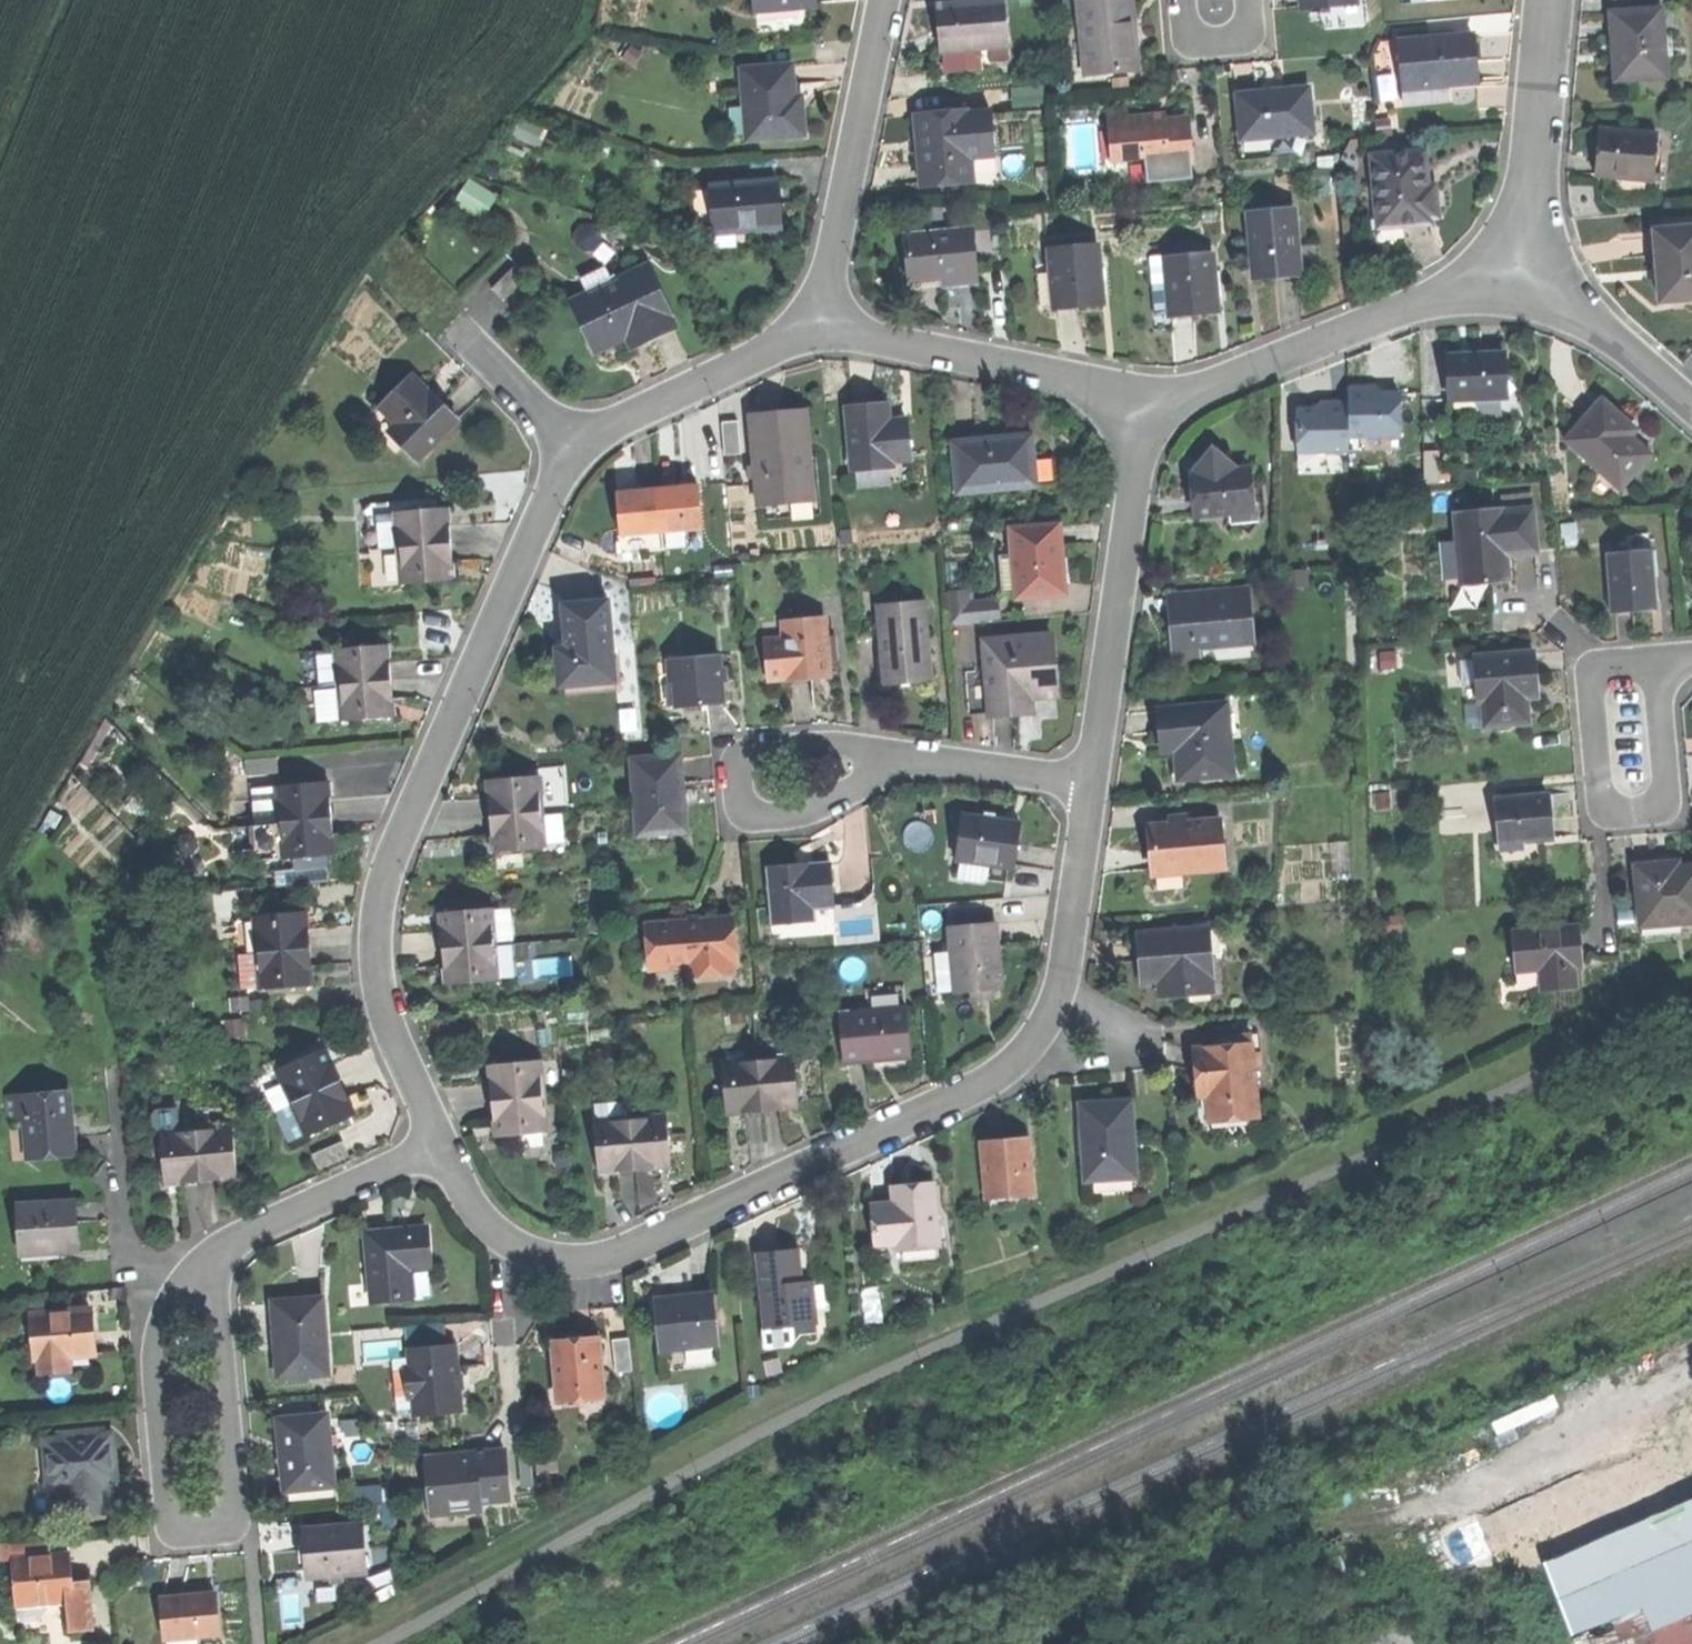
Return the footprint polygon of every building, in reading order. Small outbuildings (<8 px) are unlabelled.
[(820,6),(819,0),(761,0),(762,12),(820,6)] [(1140,70),(1136,27),(1134,0),(1083,0),(1088,74),(1140,70)] [(1360,2),(1339,5),(1340,12),(1370,9),(1369,0),(1360,0),(1360,2)] [(985,49),(1011,46),(1007,1),(941,7),(943,28),(945,52),(952,52),(985,49)] [(1622,45),(1625,82),(1668,79),(1666,55),(1665,29),(1663,10),(1613,13),(1615,35),(1615,45),(1622,45)] [(1673,29),(1665,29),(1666,55),(1674,54),(1673,29)] [(1475,32),(1404,39),(1408,88),(1449,84),(1479,81),(1477,56),(1475,32)] [(1614,83),(1625,82),(1622,45),(1615,45),(1612,45),(1614,83)] [(987,70),(985,49),(952,52),(954,73),(987,70)] [(747,71),(753,139),(810,134),(808,108),(799,109),(798,89),(795,66),(747,71)] [(1451,97),(1449,84),(1408,88),(1410,101),(1451,97)] [(1248,94),(1252,138),(1318,132),(1314,88),(1277,91),(1248,94)] [(924,187),(977,182),(970,109),(921,114),(923,140),(925,161),(922,161),(924,187)] [(1124,129),(1127,157),(1148,155),(1149,164),(1195,160),(1191,123),(1170,125),(1169,116),(1148,118),(1131,120),(1130,114),(1113,116),(1114,130),(1124,129)] [(1117,158),(1127,157),(1124,129),(1114,130),(1117,158)] [(1601,129),(1600,139),(1620,141),(1621,131),(1601,129)] [(1597,178),(1655,183),(1660,135),(1621,131),(1620,141),(1600,139),(1599,155),(1597,178)] [(1428,150),(1375,155),(1380,221),(1407,218),(1407,224),(1435,222),(1435,215),(1443,214),(1441,196),(1432,196),(1431,189),(1428,150)] [(470,178),(454,201),(482,220),(497,197),(470,178)] [(715,189),(720,235),(759,231),(758,222),(786,219),(785,203),(783,182),(715,189)] [(1252,213),(1257,278),(1278,276),(1302,274),(1297,210),(1252,213)] [(787,228),(786,219),(758,222),(759,231),(787,228)] [(1665,299),(1691,297),(1691,226),(1658,229),(1661,261),(1663,278),(1665,299)] [(910,238),(914,282),(934,280),(947,279),(948,288),(981,285),(976,232),(910,238)] [(1153,247),(1153,257),(1170,256),(1187,254),(1186,244),(1153,247)] [(1054,265),(1058,307),(1081,305),(1105,303),(1100,245),(1053,249),(1054,265)] [(1173,299),(1174,316),(1196,314),(1221,312),(1217,252),(1187,254),(1170,256),(1173,299)] [(1157,300),(1173,299),(1170,256),(1153,257),(1157,300)] [(1656,279),(1663,278),(1661,261),(1654,262),(1655,270),(1656,279)] [(1043,308),(1058,307),(1054,265),(1039,266),(1043,308)] [(496,291),(507,302),(532,278),(520,267),(496,291)] [(579,302),(601,349),(633,334),(638,346),(659,337),(678,328),(652,269),(579,302)] [(1470,355),(1451,356),(1454,401),(1480,400),(1502,398),(1501,374),(1508,374),(1507,353),(1484,354),(1470,355)] [(1510,398),(1508,374),(1501,374),(1502,398),(1510,398)] [(446,438),(463,421),(446,404),(440,410),(433,404),(437,399),(416,378),(384,410),(401,427),(395,434),(407,446),(422,462),(446,438)] [(1344,399),(1290,401),(1293,453),(1345,451),(1344,437),(1398,434),(1395,384),(1343,386),(1344,399)] [(1503,417),(1502,398),(1480,400),(1486,418),(1503,417)] [(891,399),(884,400),(885,422),(893,421),(891,399)] [(849,403),(855,466),(860,465),(862,487),(915,482),(910,420),(893,421),(885,422),(884,400),(868,401),(849,403)] [(1569,441),(1626,490),(1656,455),(1630,432),(1635,426),(1621,414),(1605,400),(1569,441)] [(399,454),(407,446),(395,434),(401,427),(384,410),(370,424),(399,454)] [(763,507),(817,502),(808,411),(778,414),(754,417),(763,507)] [(959,443),(964,491),(1019,486),(1042,483),(1041,477),(1037,435),(997,439),(959,443)] [(1426,452),(1429,485),(1444,484),(1441,451),(1426,452)] [(1212,467),(1213,474),(1233,472),(1232,465),(1212,467)] [(1245,510),(1258,508),(1256,488),(1253,469),(1233,472),(1213,474),(1196,476),(1198,498),(1200,515),(1245,510)] [(1052,476),(1041,477),(1042,483),(1019,486),(1020,498),(1053,495),(1052,476)] [(734,504),(750,502),(748,482),(732,484),(734,504)] [(1267,487),(1256,488),(1258,508),(1245,510),(1246,516),(1271,513),(1267,487)] [(683,489),(662,491),(666,532),(707,529),(703,488),(683,489)] [(627,536),(666,532),(662,491),(624,495),(626,516),(627,536)] [(378,553),(407,550),(403,515),(446,511),(445,499),(374,506),(378,553)] [(1485,577),(1486,583),(1513,581),(1511,566),(1510,554),(1541,552),(1538,510),(1507,512),(1507,509),(1460,513),(1465,578),(1485,577)] [(403,515),(407,550),(459,544),(457,530),(455,510),(446,511),(403,515)] [(1019,592),(1020,598),(1069,593),(1066,559),(1063,524),(1014,528),(1015,544),(1005,545),(1009,593),(1019,592)] [(668,550),(666,532),(627,536),(629,554),(668,550)] [(461,563),(459,544),(407,550),(410,588),(463,583),(461,563)] [(1612,552),(1617,612),(1639,610),(1659,608),(1654,549),(1612,552)] [(410,588),(407,550),(378,553),(382,591),(410,588)] [(1466,585),(1486,583),(1485,577),(1465,578),(1466,585)] [(1178,661),(1203,658),(1202,651),(1201,644),(1257,638),(1252,588),(1184,595),(1185,612),(1179,613),(1174,614),(1178,661)] [(952,594),(955,625),(996,621),(995,601),(971,603),(970,592),(952,594)] [(1178,604),(1179,613),(1185,612),(1184,595),(1177,596),(1178,604)] [(565,690),(612,685),(609,661),(618,660),(612,602),(566,607),(569,633),(571,649),(561,651),(565,690)] [(915,682),(937,680),(929,604),(885,609),(892,685),(915,682)] [(790,641),(795,684),(811,682),(821,681),(820,672),(837,670),(831,618),(802,621),(804,639),(790,641)] [(788,622),(790,641),(804,639),(802,621),(788,622)] [(995,706),(996,716),(1022,713),(1021,697),(1038,695),(1060,693),(1055,636),(989,643),(991,663),(995,706)] [(1258,645),(1257,638),(1201,644),(1202,651),(1258,645)] [(346,687),(398,681),(396,666),(394,646),(342,651),(346,687)] [(1491,701),(1493,728),(1535,724),(1533,700),(1532,684),(1543,683),(1541,652),(1481,657),(1484,701),(1491,701)] [(678,661),(683,707),(714,704),(730,703),(726,657),(678,661)] [(621,684),(618,660),(609,661),(612,685),(621,684)] [(668,708),(683,707),(678,661),(664,662),(668,708)] [(984,707),(995,706),(991,663),(980,664),(984,707)] [(838,680),(837,670),(820,672),(821,681),(838,680)] [(399,699),(398,681),(346,687),(350,724),(401,718),(399,699)] [(1544,690),(1543,683),(1532,684),(1533,700),(1544,699),(1544,690)] [(1039,711),(1038,695),(1021,697),(1022,713),(1029,712),(1039,711)] [(1473,729),(1493,728),(1491,701),(1484,701),(1470,702),(1473,729)] [(1185,779),(1230,775),(1229,755),(1237,754),(1233,703),(1165,709),(1168,734),(1181,733),(1183,750),(1185,779)] [(1169,751),(1183,750),(1181,733),(1168,734),(1168,742),(1169,751)] [(1239,774),(1237,754),(1229,755),(1230,775),(1239,774)] [(635,760),(642,834),(690,829),(687,797),(683,755),(635,760)] [(253,777),(287,774),(285,758),(251,761),(253,777)] [(545,768),(545,776),(548,813),(575,810),(571,765),(545,768)] [(494,799),(496,817),(548,813),(545,776),(493,780),(494,799)] [(287,823),(338,819),(337,800),(336,783),(285,787),(287,823)] [(262,788),(264,825),(287,823),(285,787),(262,788)] [(1503,800),(1507,842),(1544,839),(1556,838),(1554,815),(1553,796),(1503,800)] [(499,853),(552,848),(548,813),(496,817),(498,836),(499,853)] [(1177,814),(1178,823),(1192,822),(1192,813),(1177,814)] [(994,817),(965,814),(960,858),(971,860),(1012,865),(1019,866),(1024,821),(994,817)] [(339,835),(338,819),(287,823),(290,860),(303,859),(333,856),(341,856),(339,835)] [(1160,873),(1227,867),(1223,819),(1192,822),(1178,823),(1155,826),(1158,850),(1160,873)] [(267,861),(290,860),(287,823),(264,825),(267,861)] [(1544,846),(1544,839),(1507,842),(1507,849),(1544,846)] [(335,884),(333,856),(303,859),(305,886),(335,884)] [(1010,880),(1012,865),(971,860),(969,880),(989,882),(989,878),(1010,880)] [(1647,925),(1691,920),(1691,866),(1683,867),(1683,861),(1663,863),(1640,866),(1647,925)] [(773,865),(774,891),(779,890),(780,917),(816,915),(816,907),(838,906),(836,865),(814,866),(814,863),(795,864),(773,865)] [(447,931),(449,950),(502,945),(499,912),(498,908),(446,913),(447,931)] [(518,910),(499,912),(502,945),(521,943),(518,910)] [(265,955),(318,950),(316,931),(315,915),(262,919),(265,955)] [(650,925),(653,969),(693,966),(694,977),(738,973),(737,962),(744,961),(740,918),(718,919),(650,925)] [(958,992),(1004,988),(1001,959),(998,920),(952,924),(958,992)] [(1550,922),(1551,931),(1574,929),(1573,920),(1562,921),(1550,922)] [(1647,925),(1647,930),(1677,927),(1678,933),(1687,932),(1686,926),(1691,925),(1691,920),(1647,925)] [(1165,982),(1166,997),(1194,995),(1194,984),(1218,982),(1213,928),(1142,934),(1144,955),(1145,968),(1164,966),(1165,982)] [(1551,931),(1518,934),(1521,966),(1546,964),(1547,975),(1549,993),(1581,990),(1579,967),(1587,966),(1584,929),(1574,929),(1551,931)] [(452,985),(505,980),(502,945),(449,950),(451,968),(452,985)] [(319,967),(318,950),(265,955),(268,991),(321,986),(319,967)] [(536,958),(538,978),(577,973),(574,954),(536,958)] [(1522,978),(1547,975),(1546,964),(1521,966),(1522,978)] [(1146,984),(1165,982),(1164,966),(1145,968),(1146,984)] [(1218,993),(1218,982),(1194,984),(1194,995),(1218,993)] [(879,1059),(917,1055),(912,1007),(845,1014),(850,1062),(879,1059)] [(1238,1035),(1239,1044),(1257,1042),(1258,1050),(1265,1049),(1263,1033),(1238,1035)] [(1239,1044),(1199,1048),(1200,1063),(1204,1096),(1214,1095),(1216,1121),(1265,1116),(1258,1050),(1257,1042),(1239,1044)] [(284,1074),(299,1106),(346,1084),(338,1068),(331,1052),(284,1074)] [(785,1110),(803,1109),(799,1055),(763,1057),(767,1112),(785,1110)] [(749,1113),(767,1112),(763,1057),(729,1060),(733,1114),(749,1113)] [(495,1084),(497,1102),(550,1097),(546,1061),(494,1066),(495,1084)] [(353,1100),(346,1084),(299,1106),(313,1138),(361,1116),(353,1100)] [(35,1164),(79,1159),(75,1127),(72,1095),(12,1101),(15,1125),(31,1124),(35,1164)] [(501,1137),(553,1131),(550,1097),(497,1102),(499,1118),(501,1137)] [(1110,1102),(1087,1103),(1092,1179),(1141,1175),(1136,1100),(1110,1102)] [(600,1108),(601,1123),(636,1119),(634,1104),(600,1108)] [(246,1108),(203,1111),(204,1132),(240,1129),(247,1129),(246,1108)] [(167,1114),(168,1135),(204,1132),(203,1111),(167,1114)] [(636,1119),(641,1171),(657,1169),(675,1168),(670,1116),(636,1119)] [(621,1173),(641,1171),(636,1119),(601,1123),(606,1175),(621,1173)] [(204,1132),(208,1183),(225,1182),(244,1181),(240,1129),(204,1132)] [(189,1185),(208,1183),(204,1132),(168,1135),(172,1186),(189,1185)] [(1011,1140),(991,1141),(995,1203),(1020,1201),(1020,1194),(1038,1192),(1034,1138),(1011,1140)] [(322,1157),(330,1172),(358,1158),(351,1143),(322,1157)] [(879,1207),(883,1245),(944,1238),(938,1184),(914,1187),(916,1203),(899,1205),(879,1207)] [(898,1189),(899,1205),(916,1203),(914,1187),(907,1188),(898,1189)] [(29,1257),(85,1252),(83,1226),(81,1202),(24,1207),(29,1257)] [(401,1233),(372,1235),(379,1302),(423,1297),(420,1269),(436,1267),(432,1229),(401,1233)] [(945,1245),(944,1238),(883,1245),(884,1252),(945,1245)] [(787,1253),(766,1254),(771,1329),(800,1326),(824,1325),(821,1283),(810,1284),(808,1251),(787,1253)] [(663,1299),(670,1349),(725,1341),(717,1291),(687,1296),(663,1299)] [(285,1380),(335,1376),(329,1298),(279,1302),(282,1341),(285,1380)] [(76,1359),(101,1357),(99,1335),(97,1311),(40,1317),(44,1362),(76,1359)] [(801,1340),(800,1326),(771,1329),(772,1347),(794,1345),(801,1340)] [(559,1344),(565,1401),(610,1395),(604,1338),(582,1341),(559,1344)] [(460,1348),(415,1352),(415,1358),(419,1407),(420,1414),(466,1410),(463,1377),(460,1348)] [(403,1408),(419,1407),(415,1358),(398,1360),(403,1408)] [(78,1374),(76,1359),(44,1362),(46,1377),(78,1374)] [(290,1493),(341,1488),(338,1454),(334,1454),(330,1416),(287,1420),(290,1450),(292,1467),(287,1468),(290,1493)] [(113,1484),(122,1483),(120,1464),(118,1438),(109,1439),(108,1434),(69,1437),(69,1442),(53,1444),(57,1488),(73,1487),(76,1515),(115,1511),(113,1484)] [(1479,1511),(1481,1516),(1645,1441),(1643,1436),(1479,1511)] [(1551,1550),(1555,1558),(1681,1501),(1652,1438),(1645,1441),(1481,1516),(1474,1519),(1495,1564),(1538,1544),(1546,1541),(1551,1550)] [(477,1462),(434,1466),(439,1514),(489,1509),(488,1500),(514,1497),(510,1447),(493,1449),(476,1450),(477,1462)] [(313,1549),(316,1578),(373,1572),(368,1525),(311,1531),(313,1549)] [(7,1544),(9,1565),(20,1564),(20,1561),(58,1558),(56,1540),(7,1544)] [(1543,1554),(1551,1550),(1546,1541),(1538,1544),(1543,1554)] [(1642,1607),(1661,1599),(1670,1619),(1691,1609),(1691,1547),(1595,1590),(1609,1622),(1642,1607)] [(58,1558),(20,1561),(20,1564),(21,1583),(17,1583),(19,1608),(73,1603),(76,1634),(101,1632),(98,1583),(80,1585),(79,1570),(78,1556),(58,1558)] [(10,1584),(17,1583),(21,1583),(20,1564),(9,1565),(10,1584)] [(174,1642),(229,1637),(225,1595),(196,1598),(170,1601),(174,1642)] [(1642,1607),(1651,1627),(1670,1619),(1661,1599),(1642,1607)] [(1670,1619),(1651,1627),(1658,1643),(1691,1643),(1691,1609),(1670,1619)] [(1401,1612),(1328,1643),(1415,1643),(1401,1612)]
